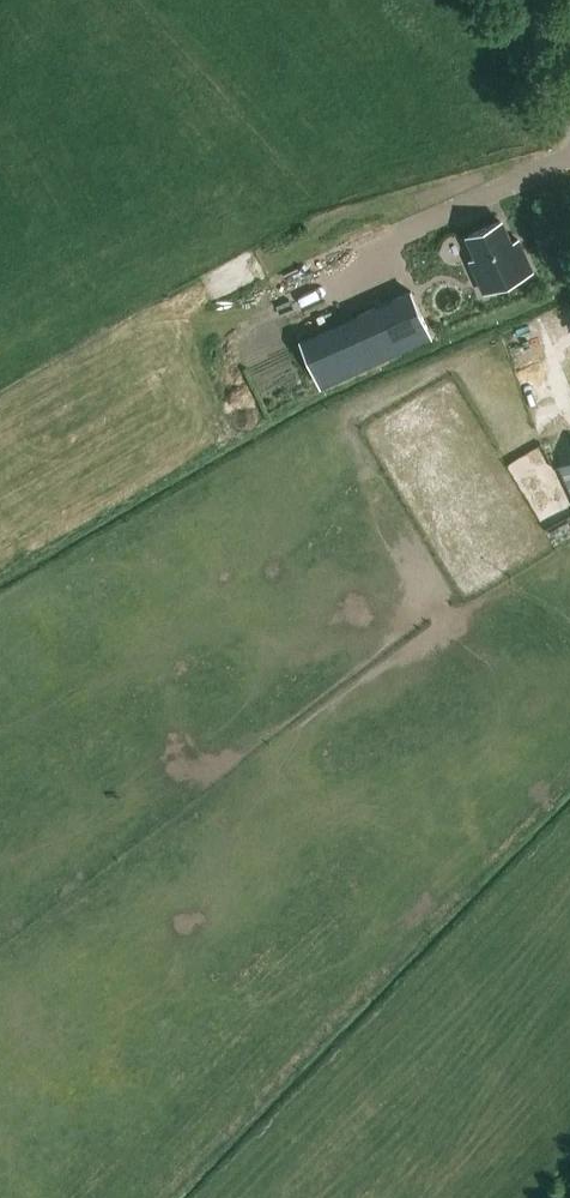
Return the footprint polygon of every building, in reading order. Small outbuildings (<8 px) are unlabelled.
[(467,234),(477,255),(465,261),(481,295),(533,272),(517,237),(509,241),(499,220),(467,234)] [(410,289),(356,312),(378,363),(432,340),(410,289)] [(560,465),(558,466),(569,492),(569,460),(560,465)]
